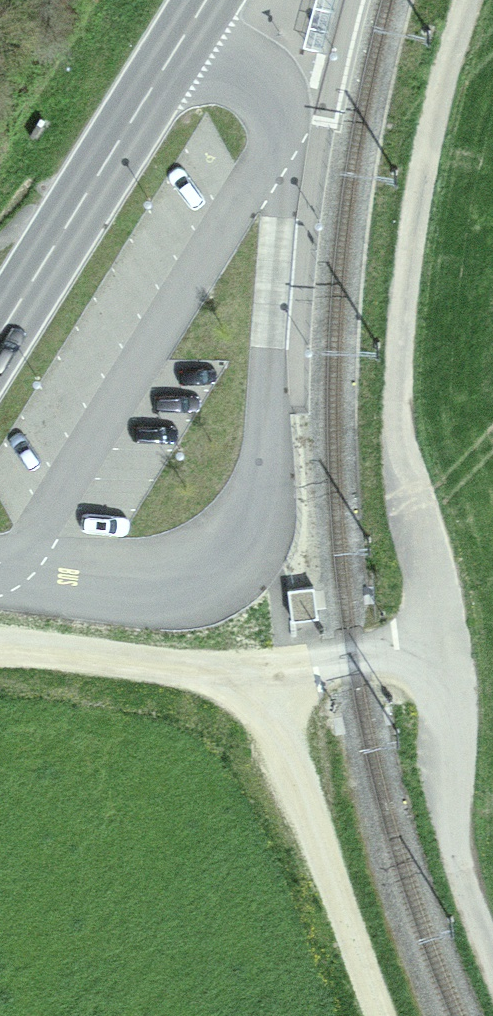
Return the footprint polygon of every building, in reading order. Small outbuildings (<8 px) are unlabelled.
[(313,586),(288,589),(292,619),(317,615),(313,586)]
